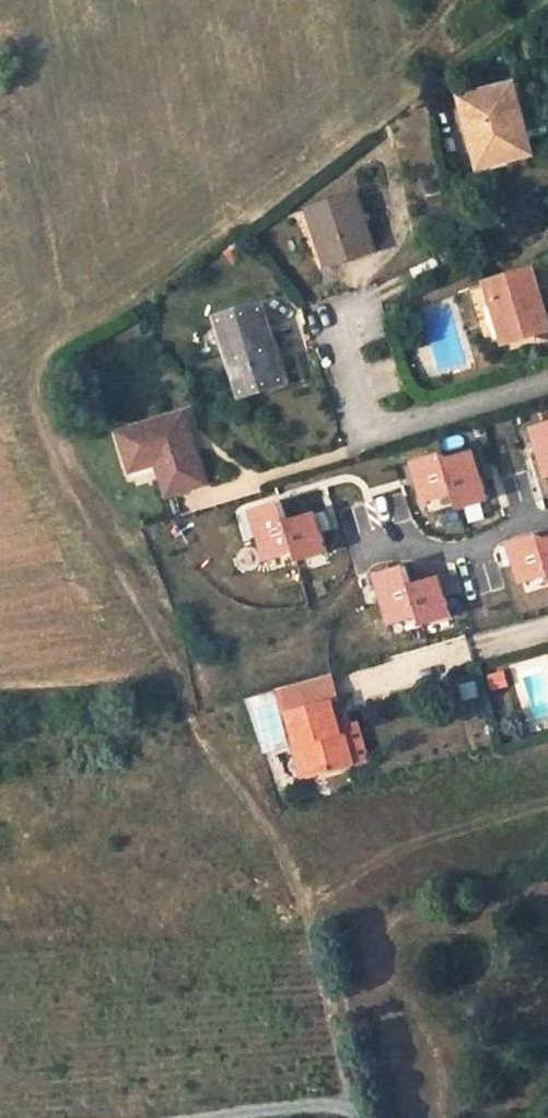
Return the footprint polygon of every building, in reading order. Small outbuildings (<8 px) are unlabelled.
[(532,155),(514,85),(462,98),(475,147),(485,144),(491,166),(532,155)] [(485,144),(475,147),(481,168),(491,166),(485,144)] [(309,210),(328,267),(375,252),(356,194),(309,210)] [(486,282),(504,343),(547,330),(547,327),(531,269),(486,282)] [(261,304),(218,318),(242,396),(278,384),(267,348),(274,345),(261,304)] [(208,484),(187,412),(119,432),(129,466),(156,458),(158,464),(167,496),(208,484)] [(534,429),(547,476),(547,425),(534,429)] [(427,502),(454,494),(459,509),(488,500),(473,452),(445,460),(444,455),(415,464),(427,502)] [(156,458),(129,466),(131,472),(158,464),(156,458)] [(267,560),(296,551),(298,561),(327,552),(316,514),(288,522),(282,503),(253,511),(267,560)] [(547,575),(547,539),(541,541),(540,536),(511,545),(523,583),(547,575)] [(426,557),(405,563),(409,576),(430,571),(426,557)] [(391,624),(420,615),(422,625),(451,616),(440,578),(412,586),(406,566),(377,575),(391,624)] [(466,638),(434,646),(438,664),(471,656),(466,638)] [(334,702),(339,700),(332,674),(277,689),(284,715),(289,714),(298,745),(302,744),(310,775),(369,759),(358,721),(340,726),(334,702)] [(302,744),(298,745),(294,746),(303,778),(310,775),(302,744)]
